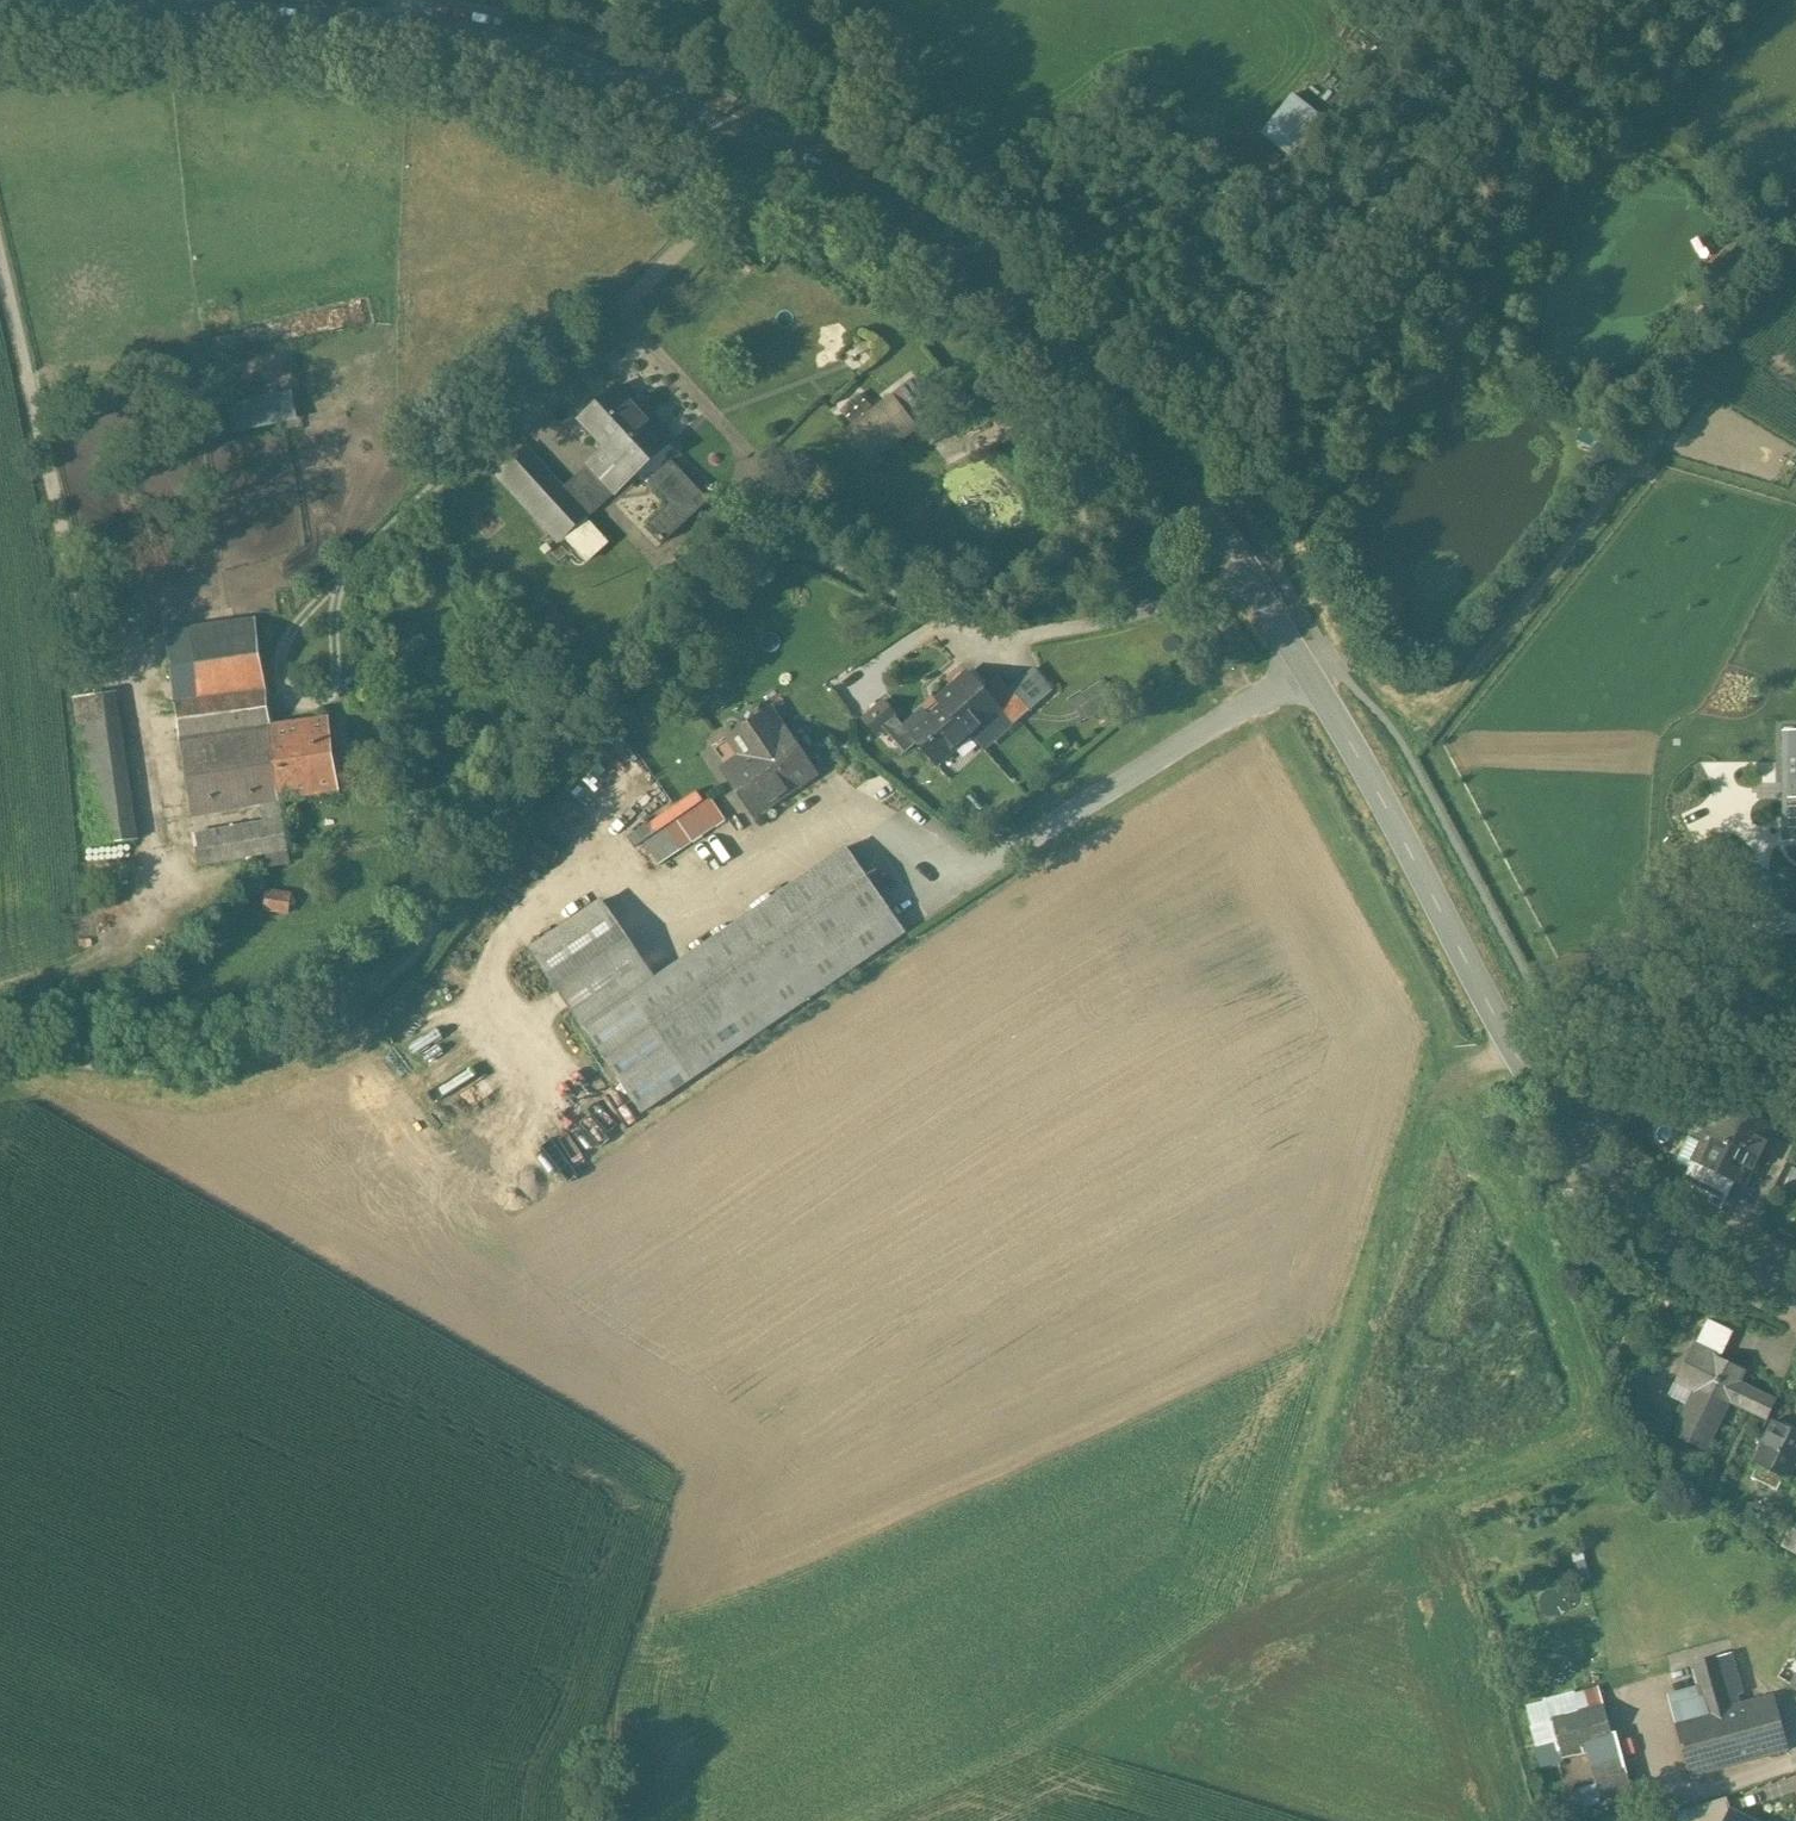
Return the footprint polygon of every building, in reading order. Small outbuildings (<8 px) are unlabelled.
[(1298,91),(1266,132),(1298,157),(1329,116),(1298,91)] [(920,389),(912,379),(894,392),(895,393),(920,425),(932,441),(950,427),(940,415),(952,405),(931,381),(920,389)] [(664,436),(617,386),(584,417),(599,433),(602,430),(613,441),(592,461),(594,463),(616,487),(618,489),(637,471),(632,466),(664,436)] [(291,393),(229,406),(233,429),(295,416),(291,393)] [(859,393),(842,410),(854,422),(871,405),(859,393)] [(895,393),(847,430),(872,462),(920,425),(895,393)] [(565,490),(563,489),(526,448),(498,473),(535,512),(542,506),(566,532),(585,514),(565,490)] [(710,499),(672,460),(649,481),(670,503),(649,523),(665,541),(710,499)] [(594,463),(565,490),(585,514),(586,515),(616,487),(594,463)] [(256,620),(164,633),(179,739),(271,726),(256,620)] [(982,689),(967,673),(938,698),(943,705),(944,704),(971,734),(998,710),(999,709),(982,689)] [(1030,710),(999,674),(982,689),(999,709),(998,710),(1012,726),(1030,710)] [(114,691),(102,692),(104,708),(77,712),(95,844),(135,839),(114,691)] [(102,692),(75,696),(77,712),(104,708),(102,692)] [(885,701),(863,719),(876,733),(884,726),(896,716),(897,715),(885,701)] [(943,705),(924,722),(918,716),(905,727),(906,729),(895,738),(906,751),(917,742),(937,764),(971,734),(944,704),(943,705)] [(783,731),(769,710),(732,735),(746,756),(725,771),(753,813),(815,771),(786,729),(783,731)] [(896,716),(884,726),(895,738),(906,729),(905,727),(896,716)] [(328,719),(271,726),(281,801),(338,791),(340,791),(340,789),(339,789),(329,720),(330,720),(330,718),(327,718),(328,719)] [(271,726),(179,739),(190,817),(262,804),(281,801),(271,726)] [(1787,731),(1788,839),(1795,839),(1795,731),(1787,731)] [(1077,788),(1102,769),(1095,761),(1071,780),(1077,788)] [(713,795),(645,844),(661,866),(729,818),(713,795)] [(265,823),(192,836),(197,866),(288,850),(281,801),(262,804),(265,823)] [(651,980),(632,994),(690,1079),(906,931),(847,846),(651,980)] [(292,893),(268,889),(265,908),(289,912),(292,893)] [(651,980),(597,902),(529,948),(642,1112),(690,1079),(632,994),(651,980)] [(431,1017),(403,1035),(424,1068),(452,1050),(431,1017)] [(481,1075),(462,1047),(423,1073),(441,1101),(481,1075)] [(1773,1126),(1723,1101),(1709,1130),(1759,1155),(1773,1126)] [(1759,1155),(1709,1130),(1703,1143),(1695,1159),(1737,1180),(1745,1184),(1759,1155)] [(1737,1180),(1695,1159),(1703,1143),(1689,1136),(1677,1161),(1690,1167),(1682,1183),(1701,1195),(1707,1184),(1729,1195),(1737,1180)] [(1729,1195),(1707,1184),(1701,1195),(1722,1209),(1729,1195)] [(1712,1355),(1691,1345),(1673,1381),(1694,1391),(1712,1355)] [(1743,1370),(1712,1355),(1694,1391),(1673,1436),(1703,1450),(1727,1400),(1767,1419),(1776,1401),(1737,1382),(1743,1370)] [(1670,1423),(1638,1409),(1634,1418),(1641,1434),(1643,1435),(1641,1441),(1659,1449),(1670,1423)] [(1773,1424),(1753,1464),(1788,1481),(1795,1464),(1795,1436),(1773,1424)] [(1716,1657),(1696,1662),(1704,1692),(1699,1694),(1702,1704),(1707,1702),(1711,1715),(1724,1712),(1731,1710),(1716,1657)] [(1731,1710),(1724,1712),(1737,1760),(1786,1747),(1772,1698),(1731,1710)] [(1603,1700),(1533,1720),(1545,1761),(1582,1751),(1586,1763),(1618,1753),(1603,1700)] [(1711,1715),(1681,1724),(1694,1772),(1737,1760),(1724,1712),(1711,1715)] [(1620,1759),(1597,1765),(1603,1789),(1627,1782),(1620,1759)] [(1584,1789),(1567,1791),(1569,1815),(1587,1813),(1584,1789)] [(1686,1811),(1689,1820),(1728,1820),(1732,1814),(1732,1813),(1727,1798),(1686,1811)]
